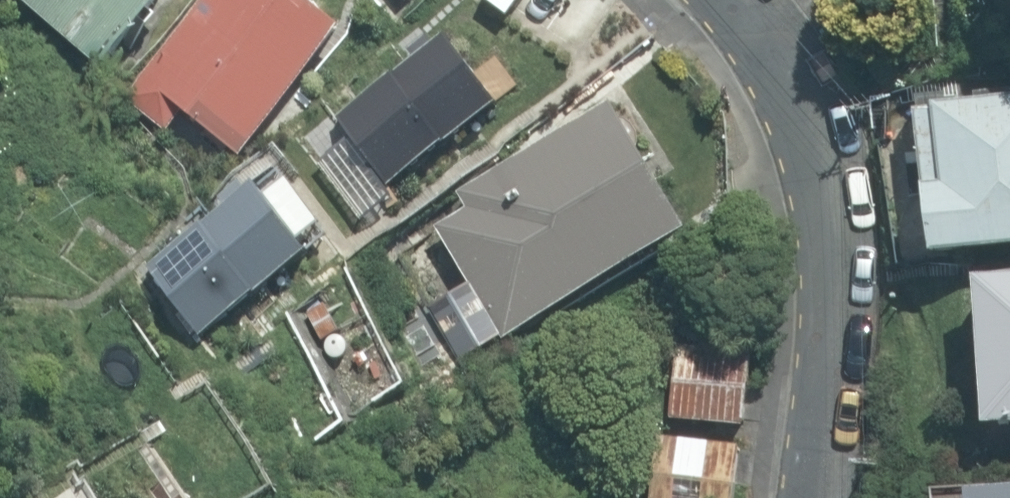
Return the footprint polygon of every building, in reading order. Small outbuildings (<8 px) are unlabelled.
[(85,73),(138,0),(0,0),(0,8),(85,73)] [(104,99),(137,134),(161,111),(224,154),(318,21),(288,0),(174,0),(104,99)] [(496,109),(446,39),(433,48),(426,39),(407,53),(414,62),(334,122),(350,142),(317,167),(361,226),(394,201),(386,190),(496,109)] [(888,97),(904,254),(1009,244),(1009,85),(888,97)] [(660,234),(588,110),(419,224),(491,341),(660,234)] [(198,340),(304,259),(252,192),(246,197),(240,188),(219,204),(224,210),(145,270),(198,340)] [(943,281),(955,423),(1009,420),(1009,277),(943,281)] [(709,357),(648,344),(639,415),(707,424),(709,357)] [(632,440),(625,497),(698,497),(704,447),(632,440)] [(939,493),(939,497),(1009,497),(1009,485),(939,493)]
